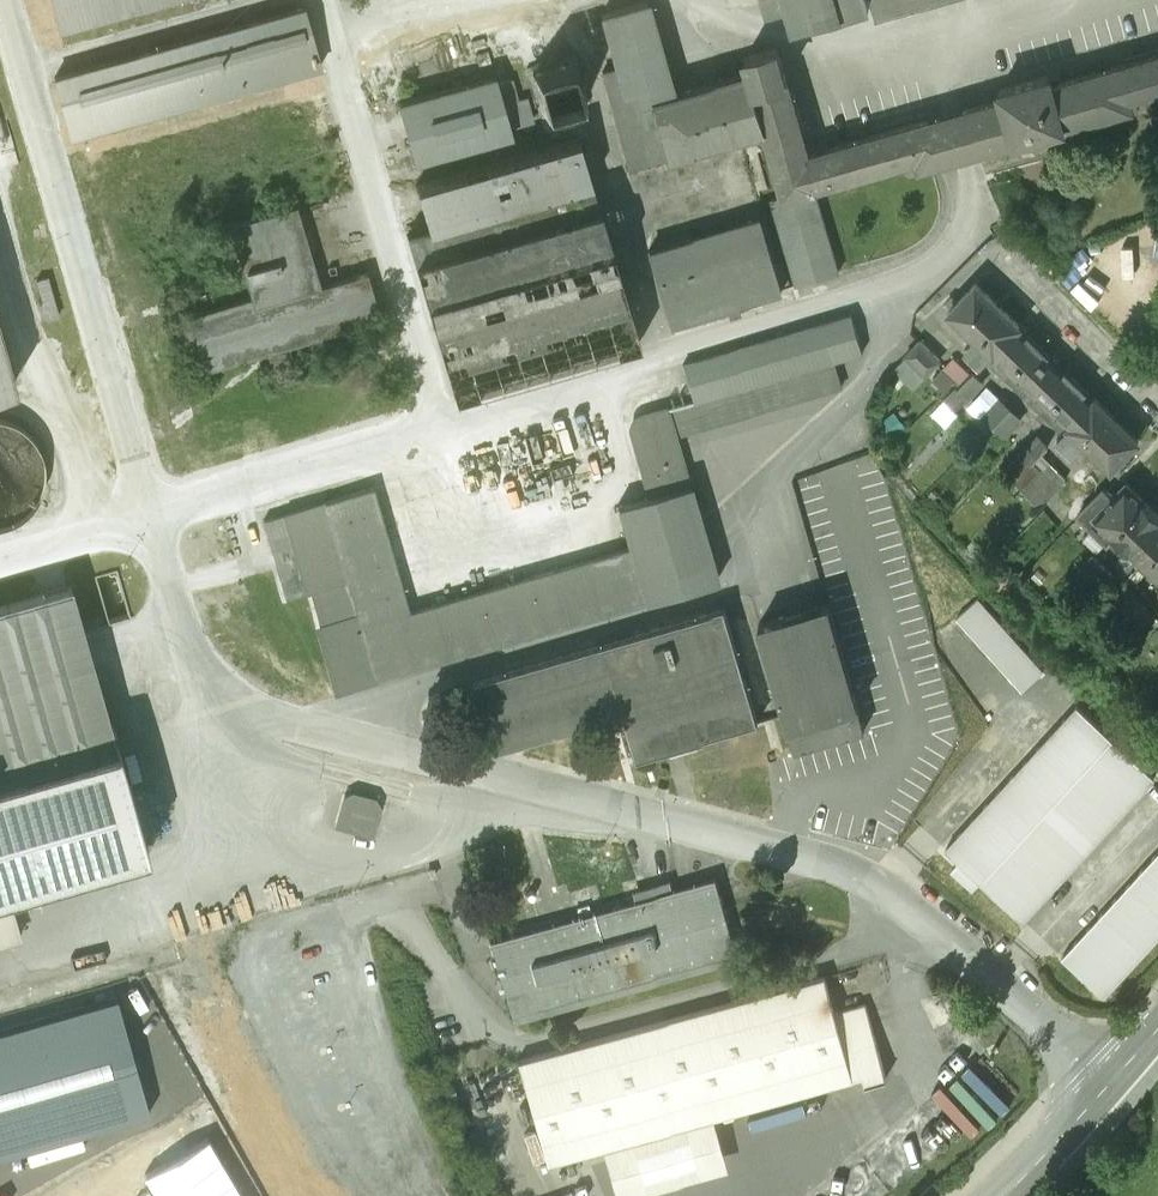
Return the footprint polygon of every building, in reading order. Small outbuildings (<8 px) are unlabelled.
[(62,25),(148,0),(55,0),(62,25)] [(164,21),(235,0),(158,0),(164,21)] [(1053,84),(1049,75),(1000,90),(1002,99),(952,112),(807,155),(775,46),(747,55),(752,69),(675,94),(645,0),(599,15),(632,120),(617,125),(631,168),(764,126),(786,194),(772,198),(798,283),(841,270),(815,189),(918,157),(922,168),(964,156),(1157,100),(1157,54),(1053,84)] [(54,76),(71,136),(320,65),(303,5),(54,76)] [(528,69),(541,115),(588,101),(574,56),(528,69)] [(399,103),(415,160),(511,133),(494,75),(399,103)] [(639,341),(578,137),(417,184),(430,227),(407,235),(455,396),(639,341)] [(181,317),(197,372),(381,318),(367,272),(321,285),(298,204),(230,223),(252,297),(181,317)] [(762,217),(649,250),(671,322),(783,288),(762,217)] [(1019,325),(976,283),(962,297),(1005,338),(1019,325)] [(1005,338),(962,297),(949,310),(992,352),(1005,338)] [(322,635),(338,689),(719,578),(677,436),(845,385),(837,360),(864,352),(853,314),(684,364),(694,400),(629,419),(651,495),(619,505),(631,545),(410,609),(375,487),(265,519),(286,598),(315,589),(328,633),(322,635)] [(1038,343),(1019,325),(1005,338),(992,352),(1011,371),(1038,343)] [(926,336),(898,367),(921,388),(950,357),(926,336)] [(13,383),(0,337),(0,387),(13,383)] [(1075,379),(1038,343),(1011,371),(1048,407),(1075,379)] [(1045,498),(1080,458),(962,355),(943,377),(956,388),(950,396),(991,431),(999,422),(1027,447),(1009,467),(1045,498)] [(1095,399),(1075,379),(1048,407),(1068,427),(1082,412),(1095,399)] [(1139,441),(1095,399),(1082,412),(1125,455),(1139,441)] [(1125,455),(1082,412),(1068,427),(1111,469),(1125,455)] [(60,440),(0,423),(0,520),(35,530),(60,440)] [(1126,483),(1110,500),(1157,547),(1157,515),(1126,483)] [(1110,500),(1093,519),(1142,565),(1157,549),(1157,547),(1110,500)] [(1142,565),(1157,580),(1157,549),(1142,565)] [(20,933),(7,886),(97,861),(147,847),(71,584),(0,605),(0,939),(20,933)] [(1045,671),(979,598),(957,617),(1023,690),(1045,671)] [(828,601),(759,622),(797,747),(866,726),(828,601)] [(634,757),(760,719),(726,606),(472,681),(492,750),(517,743),(621,712),(634,757)] [(1078,705),(946,848),(1024,920),(1156,777),(1078,705)] [(347,789),(340,825),(381,833),(388,797),(347,789)] [(1063,955),(1105,994),(1157,937),(1157,852),(1063,955)] [(719,876),(491,942),(514,1021),(742,956),(719,876)] [(516,1063),(546,1165),(603,1149),(616,1195),(630,1195),(730,1167),(715,1116),(721,1115),(722,1118),(726,1121),(735,1118),(737,1114),(736,1110),(863,1074),(866,1083),(886,1077),(865,1004),(834,1012),(824,975),(516,1063)] [(0,1029),(0,1153),(150,1111),(117,996),(0,1029)] [(893,1189),(921,1167),(912,1157),(884,1179),(893,1189)]
